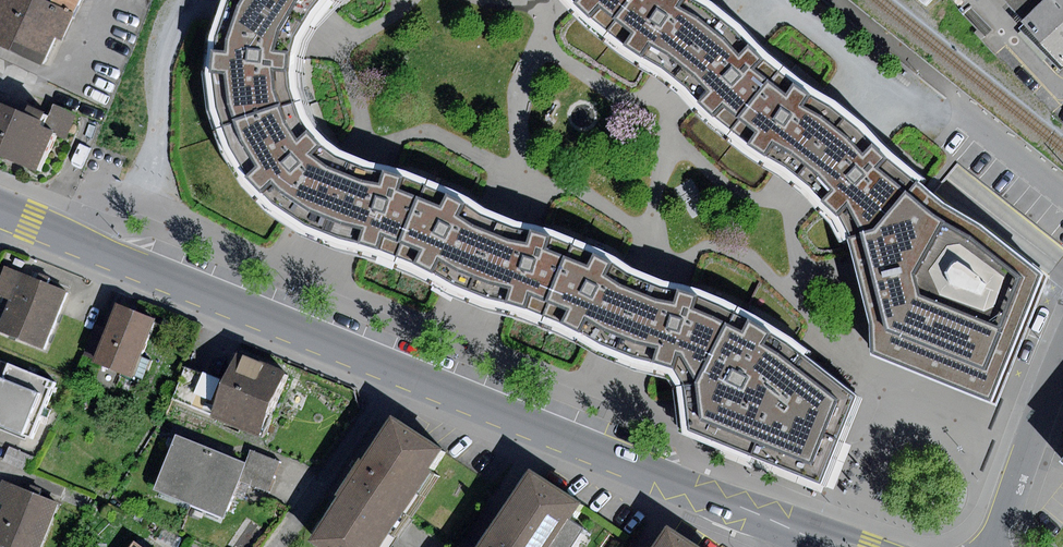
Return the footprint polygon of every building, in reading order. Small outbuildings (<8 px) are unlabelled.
[(41,64),(54,35),(63,39),(75,12),(48,0),(0,0),(0,46),(41,64)] [(75,12),(80,0),(48,0),(75,12)] [(303,21),(268,0),(230,0),(229,1),(217,39),(212,72),(218,106),(224,126),(293,104),(288,85),(287,70),(289,53),(294,34),(303,21)] [(303,21),(305,18),(318,0),(268,0),(303,21)] [(574,1),(589,16),(607,30),(633,0),(573,0),(574,1)] [(721,19),(707,8),(693,0),(633,0),(607,30),(625,46),(644,57),(663,67),(675,76),(721,19)] [(1046,0),(1006,0),(1025,20),(1046,0)] [(1022,22),(1062,66),(1062,0),(1046,0),(1025,20),(1022,22)] [(732,130),(780,72),(764,59),(749,46),(734,29),(733,28),(721,19),(675,76),(686,86),(700,100),(714,116),(732,130)] [(796,174),(845,119),(829,106),(809,97),(793,85),(780,72),(732,130),(750,145),(769,156),(786,167),(796,174)] [(37,170),(52,131),(43,127),(46,122),(0,103),(0,155),(37,170)] [(53,104),(46,122),(43,127),(52,131),(67,137),(77,114),(53,104)] [(322,231),(351,162),(335,156),(319,145),(306,133),(297,119),(293,104),(224,126),(231,148),(248,175),(264,193),(273,203),(303,223),(322,231)] [(876,233),(916,182),(887,159),(872,146),(859,129),(850,123),(845,119),(796,174),(805,181),(816,190),(823,201),(839,215),(852,239),(876,233)] [(396,255),(426,185),(403,177),(383,172),(360,166),(351,162),(322,231),(333,235),(340,238),(361,244),(380,249),(396,255)] [(876,233),(852,239),(872,324),(871,354),(994,404),(1043,276),(980,225),(946,206),(916,182),(876,233)] [(468,290),(499,221),(479,214),(464,203),(448,195),(426,185),(396,255),(416,264),(433,273),(454,285),(468,290)] [(544,315),(573,246),(553,236),(531,230),(513,227),(512,227),(509,227),(499,221),(468,290),(486,296),(492,298),(508,302),(527,307),(544,315)] [(616,350),(642,280),(633,277),(628,275),(610,263),(594,254),(573,246),(544,315),(580,332),(603,345),(607,346),(616,350)] [(66,291),(5,267),(0,278),(0,295),(10,299),(0,324),(0,331),(43,348),(66,291)] [(699,295),(642,280),(616,350),(653,363),(673,368),(684,384),(699,382),(732,313),(699,295)] [(140,357),(156,319),(115,303),(105,329),(93,358),(91,363),(141,384),(151,361),(140,357)] [(684,384),(690,431),(820,482),(856,396),(786,344),(732,313),(699,382),(684,384)] [(93,358),(105,329),(94,324),(81,353),(93,358)] [(211,416),(258,435),(284,371),(238,352),(225,383),(211,416)] [(56,382),(2,359),(0,364),(0,426),(32,439),(56,382)] [(211,416),(225,383),(185,366),(171,399),(211,416)] [(355,482),(404,515),(446,451),(396,419),(374,453),(355,482)] [(188,504),(210,448),(175,434),(153,490),(188,504)] [(8,447),(2,461),(29,471),(34,457),(8,447)] [(240,475),(245,462),(210,448),(188,504),(223,518),(240,475)] [(245,462),(274,474),(280,460),(251,449),(245,462)] [(274,474),(245,462),(240,475),(269,487),(274,474)] [(478,546),(572,546),(583,530),(569,521),(580,505),(528,470),(506,504),(477,546),(478,546)] [(57,503),(1,481),(0,483),(0,504),(1,504),(0,506),(0,546),(4,546),(40,546),(57,503)] [(355,482),(347,494),(315,543),(321,546),(383,546),(385,545),(404,515),(355,482)] [(672,527),(659,546),(702,546),(672,527)]
